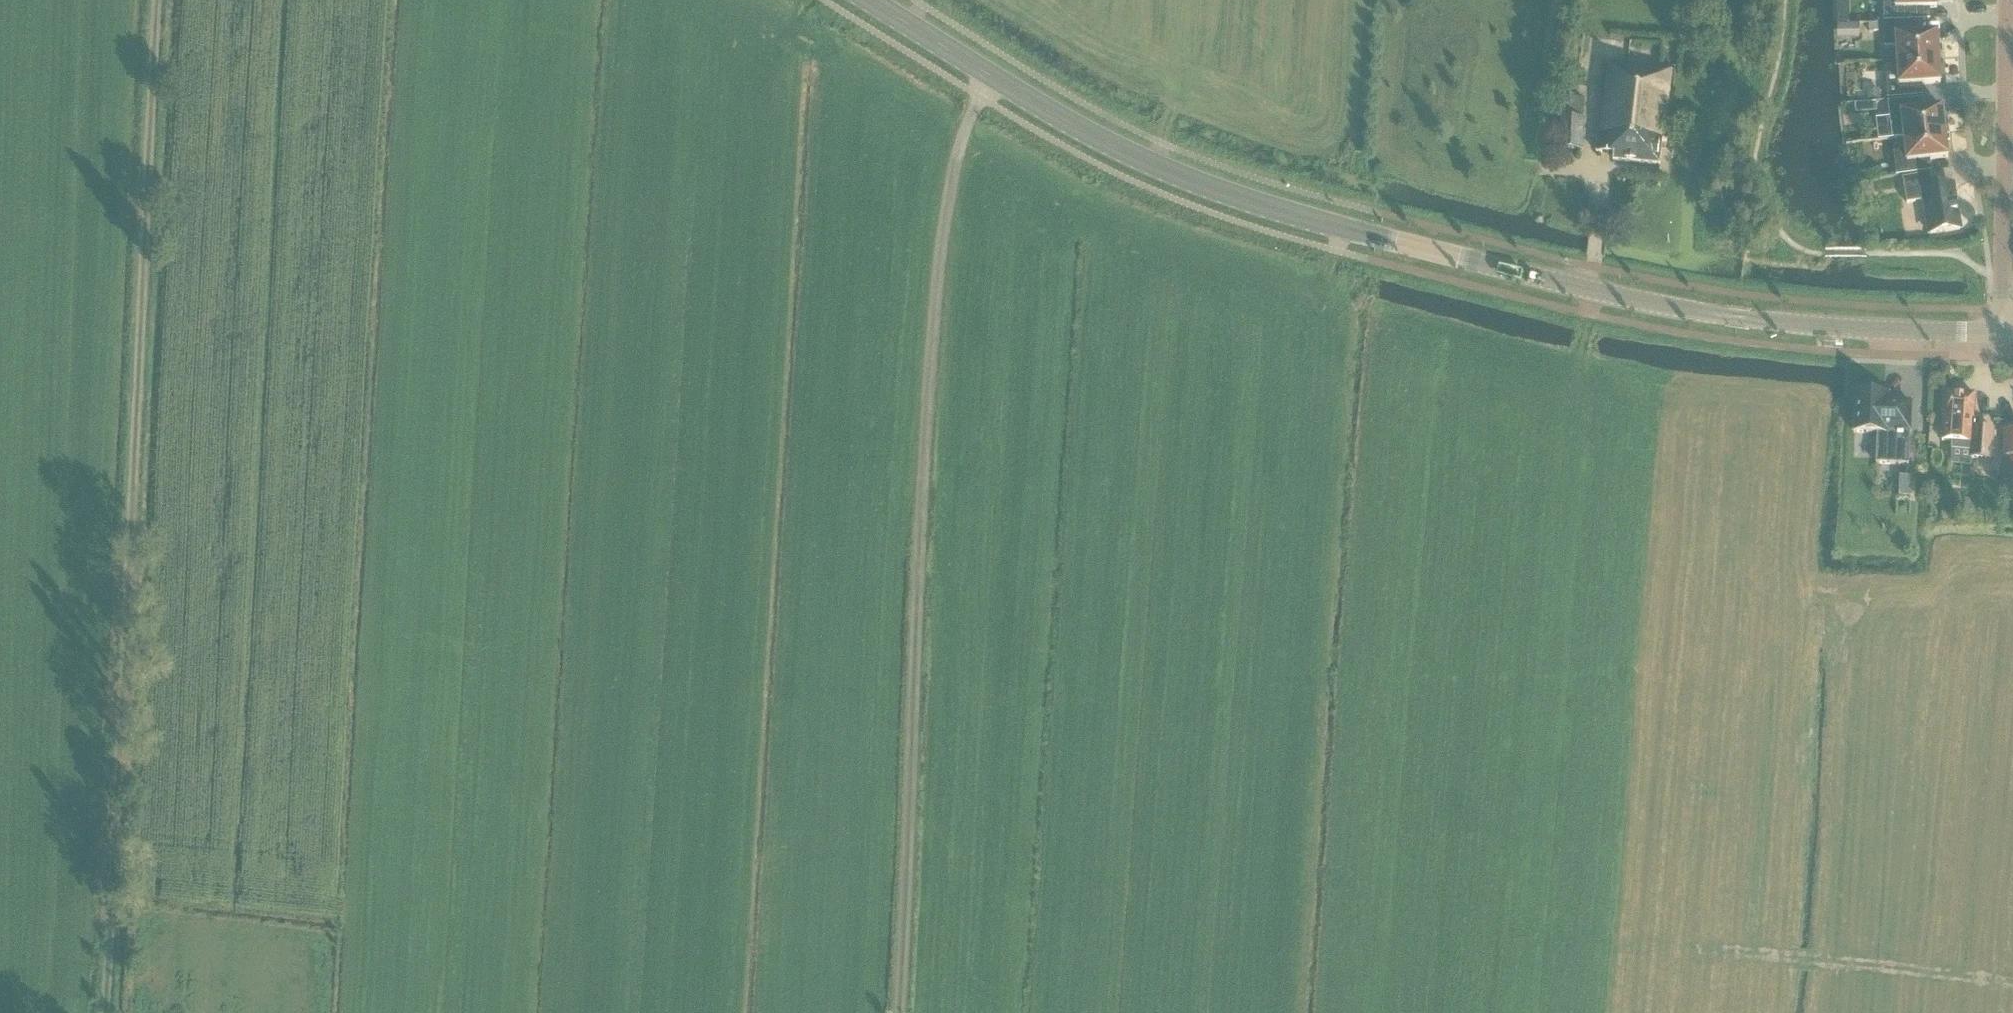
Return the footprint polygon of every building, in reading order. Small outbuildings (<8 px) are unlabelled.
[(1937,0),(1883,0),(1883,21),(1913,20),(1913,9),(1937,8),(1937,0)] [(1897,46),(1897,61),(1939,58),(1938,33),(1914,34),(1913,23),(1883,24),(1885,47),(1897,46)] [(1857,44),(1856,26),(1834,27),(1835,45),(1857,44)] [(1939,58),(1897,61),(1899,84),(1887,85),(1888,98),(1918,96),(1917,85),(1941,83),(1939,58)] [(1667,141),(1673,68),(1605,62),(1596,152),(1613,154),(1613,160),(1660,164),(1662,140),(1667,141)] [(1586,99),(1565,97),(1563,117),(1562,117),(1560,149),(1584,150),(1586,118),(1585,118),(1586,99)] [(1890,117),(1876,119),(1878,140),(1904,137),(1946,132),(1943,108),(1919,110),(1918,99),(1888,102),(1890,117)] [(1906,152),(1894,153),(1896,175),(1926,172),(1925,160),(1948,157),(1946,132),(1904,137),(1906,152)] [(1929,173),(1902,178),(1907,203),(1924,200),(1930,234),(1960,229),(1952,185),(1932,188),(1929,173)] [(1890,392),(1854,391),(1853,433),(1877,434),(1877,463),(1909,464),(1910,432),(1912,433),(1913,400),(1890,399),(1890,392)] [(1975,395),(1944,393),(1943,417),(1954,417),(1952,449),(1972,450),(1971,457),(1991,459),(1993,429),(1979,428),(1980,419),(1974,418),(1975,395)] [(2006,430),(2004,455),(2012,456),(2012,431),(2006,430)]
